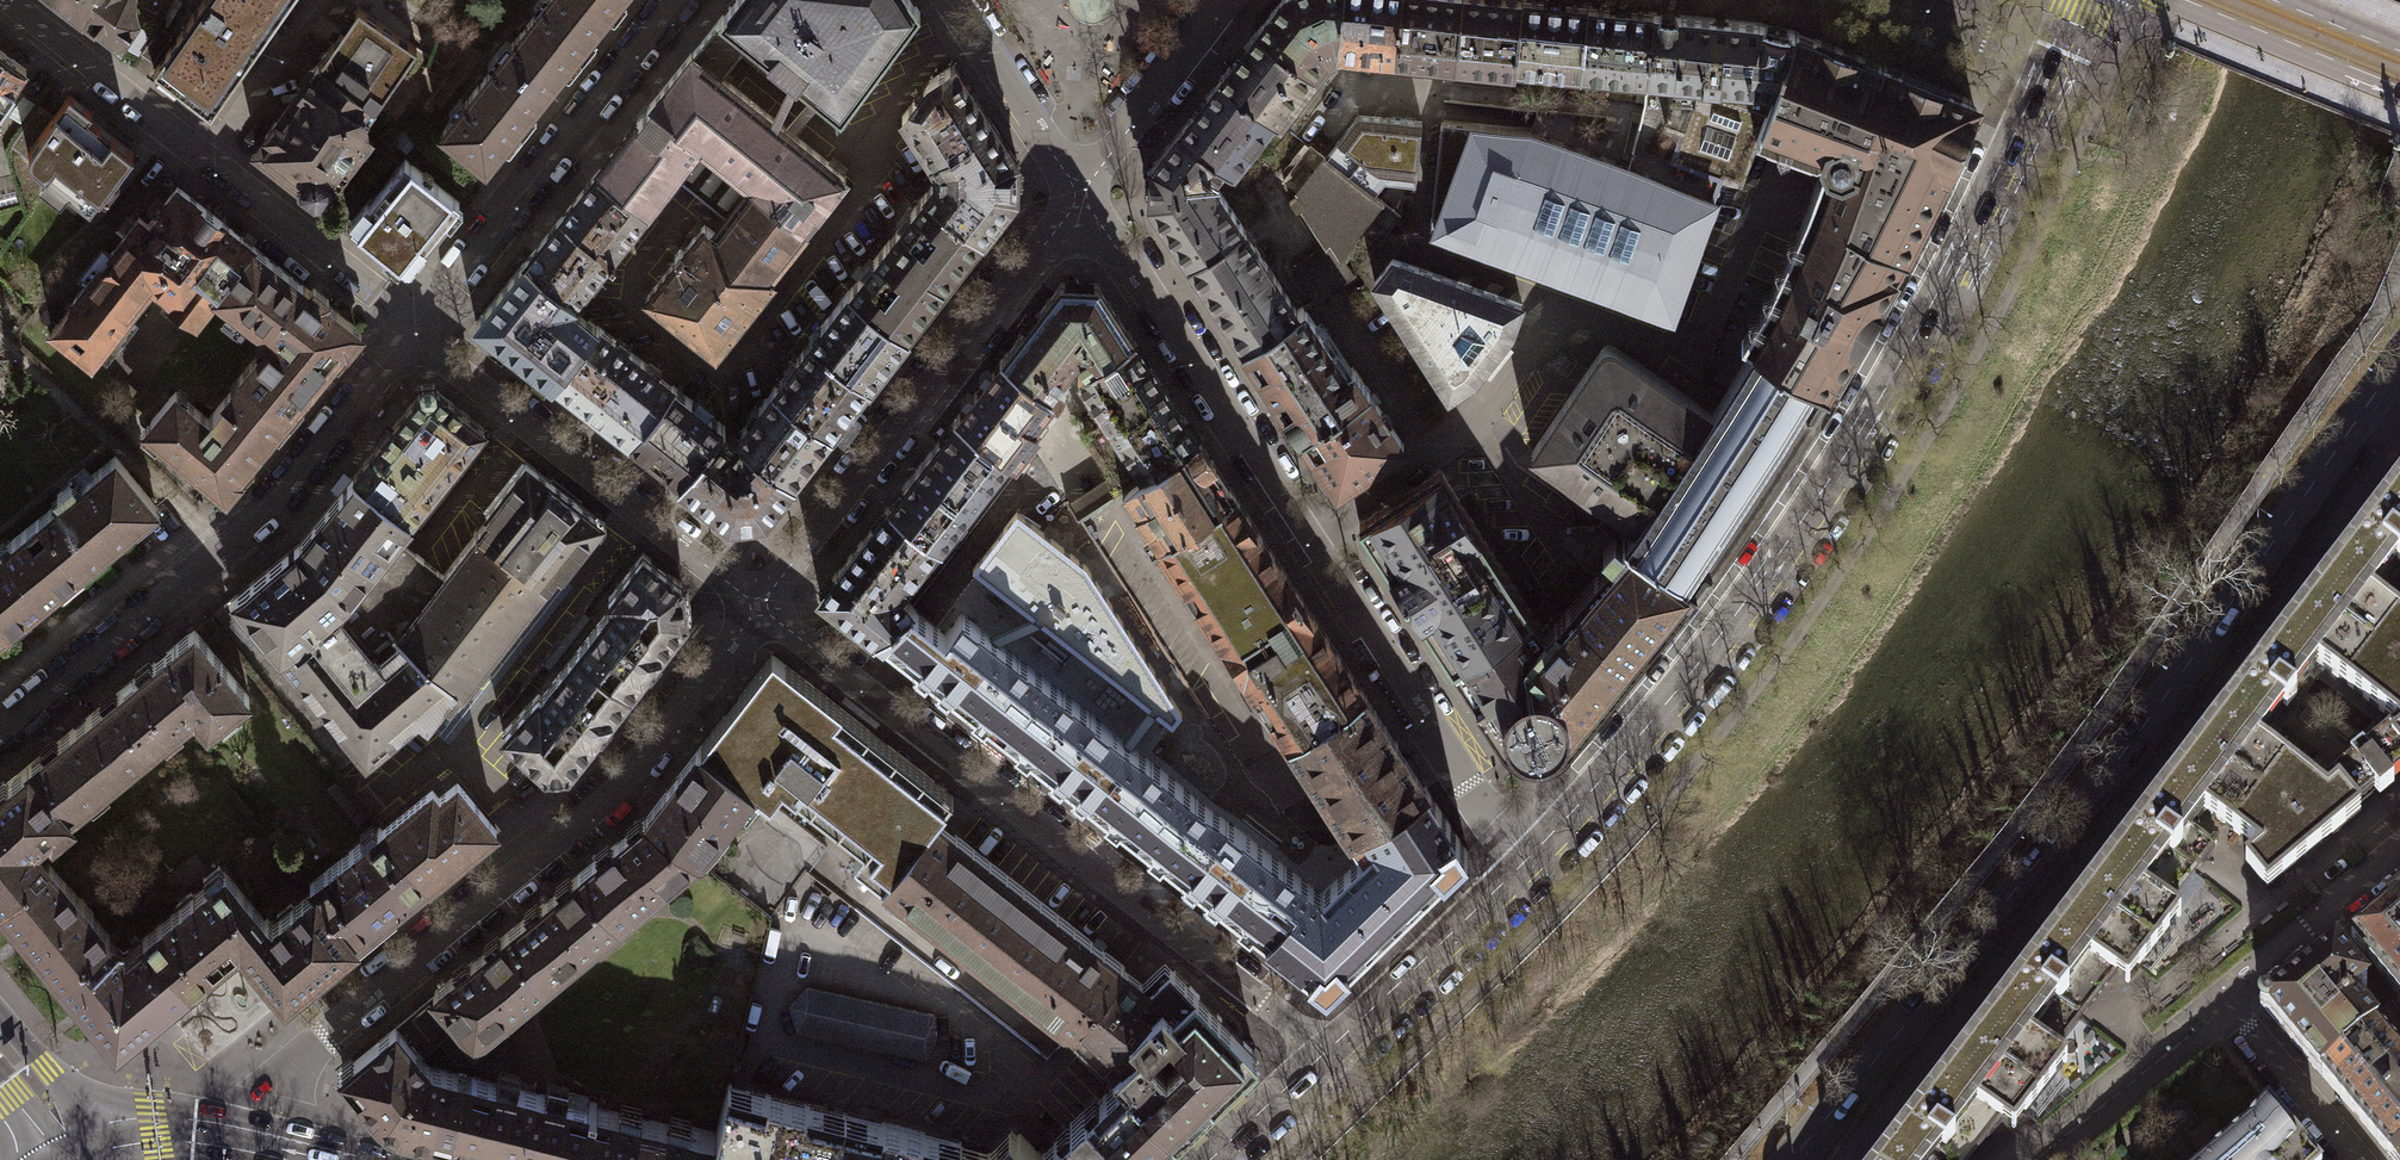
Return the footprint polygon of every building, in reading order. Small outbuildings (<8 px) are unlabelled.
[(83,14),(78,19),(94,32),(98,27),(120,43),(138,16),(136,10),(134,4),(134,0),(64,0),(83,14)] [(154,70),(210,114),(291,0),(202,0),(154,70)] [(607,15),(588,0),(546,0),(503,55),(547,90),(577,53),(607,15)] [(607,15),(619,0),(588,0),(607,15)] [(921,12),(913,0),(733,0),(717,20),(718,21),(692,53),(722,77),(747,44),(841,119),(921,12)] [(1337,52),(1340,28),(1342,0),(1280,0),(1257,30),(1314,74),(1328,55),(1337,52)] [(1395,58),(1401,0),(1342,0),(1340,28),(1337,52),(1348,53),(1360,55),(1395,58)] [(1455,64),(1461,0),(1401,0),(1395,58),(1455,64)] [(1455,64),(1514,70),(1515,64),(1521,0),(1461,0),(1455,64)] [(1580,71),(1587,5),(1580,5),(1573,4),(1534,0),(1521,0),(1515,64),(1580,71)] [(1580,71),(1647,78),(1653,12),(1646,11),(1639,11),(1587,5),(1580,71)] [(318,63),(374,108),(417,47),(358,6),(318,63)] [(1722,176),(1742,183),(1758,137),(1757,137),(1796,31),(1776,26),(1756,22),(1717,18),(1666,13),(1653,12),(1647,78),(1645,102),(1634,142),(1647,146),(1723,173),(1722,176)] [(1278,120),(1314,74),(1257,30),(1245,46),(1227,69),(1221,76),(1273,117),(1278,120)] [(1807,35),(1796,31),(1757,137),(1758,137),(1817,159),(1822,157),(1827,166),(1822,169),(1807,211),(1767,300),(1742,339),(1754,346),(1827,392),(1857,339),(1865,334),(1871,326),(1874,317),(1875,307),(1906,253),(1934,197),(1956,151),(1963,149),(1968,142),(1968,136),(1966,130),(1976,107),(1977,105),(1976,103),(1975,101),(1973,99),(1918,78),(1896,69),(1851,52),(1807,35)] [(16,86),(15,85),(27,68),(0,49),(0,108),(16,86)] [(753,186),(805,227),(846,175),(722,77),(692,53),(691,52),(656,96),(603,164),(597,171),(648,211),(654,203),(673,179),(725,220),(753,186)] [(516,129),(547,90),(503,55),(441,132),(485,167),(516,129)] [(366,129),(363,127),(375,110),(374,108),(318,63),(278,121),(275,119),(265,133),(268,135),(257,151),(299,184),(299,189),(314,200),(319,200),(368,137),(366,129)] [(929,80),(902,116),(931,161),(992,121),(954,64),(929,80)] [(1232,170),(1273,117),(1221,76),(1216,82),(1180,129),(1225,163),(1224,164),(1232,170)] [(89,209),(134,152),(88,116),(92,111),(69,92),(53,115),(39,105),(10,147),(47,176),(51,171),(67,184),(63,188),(89,209)] [(1375,195),(1384,183),(1416,186),(1422,122),(1358,116),(1325,158),(1374,196),(1375,195)] [(992,121),(931,161),(936,167),(935,179),(925,193),(982,238),(1016,195),(1017,159),(992,121)] [(1627,166),(1531,131),(1441,122),(1431,229),(1672,315),(1722,176),(1723,173),(1647,146),(1634,142),(1627,166)] [(1180,129),(1152,165),(1151,184),(1151,202),(1170,231),(1189,261),(1242,226),(1212,179),(1224,164),(1225,163),(1180,129)] [(1283,179),(1297,190),(1297,191),(1300,195),(1290,201),(1296,211),(1306,205),(1330,241),(1341,257),(1342,256),(1366,226),(1382,239),(1400,215),(1375,195),(1374,196),(1325,158),(1310,145),(1283,179)] [(459,202),(405,158),(370,202),(367,200),(350,220),(353,222),(351,225),(406,269),(408,266),(411,268),(425,250),(422,248),(459,202)] [(560,217),(611,257),(648,211),(597,171),(579,194),(560,217)] [(154,286),(171,300),(171,306),(173,311),(177,316),(182,318),(188,319),(194,317),(197,320),(215,296),(264,334),(304,286),(177,186),(148,224),(139,217),(71,302),(73,304),(52,330),(91,361),(112,334),(114,336),(154,286)] [(715,233),(766,274),(767,273),(805,227),(753,186),(725,220),(716,232),(715,233)] [(982,238),(925,193),(849,290),(907,335),(962,263),(982,238)] [(611,257),(560,217),(542,239),(524,262),(575,302),(611,257)] [(766,274),(715,233),(716,232),(705,223),(683,251),(677,246),(671,252),(678,257),(645,298),(715,354),(775,280),(767,273),(766,274)] [(1250,237),(1242,226),(1189,261),(1196,271),(1245,346),(1298,311),(1250,237)] [(1342,256),(1341,257),(1330,241),(1293,266),(1315,299),(1354,274),(1342,256)] [(1375,281),(1393,258),(1379,247),(1353,280),(1375,313),(1390,304),(1375,281)] [(1449,394),(1474,378),(1511,332),(1521,304),(1393,258),(1375,281),(1390,304),(1449,394)] [(575,302),(524,262),(476,323),(554,383),(599,326),(586,316),(581,317),(574,325),(563,317),(575,302)] [(1049,392),(1078,354),(1087,368),(1087,369),(1133,339),(1097,284),(1061,282),(1002,357),(1048,393),(1049,392)] [(238,377),(241,378),(285,415),(331,360),(344,344),(348,348),(362,330),(325,301),(329,297),(314,284),(309,290),(304,286),(264,334),(269,338),(238,377)] [(811,339),(869,383),(888,359),(907,335),(849,290),(811,339)] [(1304,307),(1298,311),(1245,346),(1302,433),(1368,390),(1353,366),(1346,371),(1304,307)] [(630,443),(675,386),(666,379),(599,326),(554,383),(621,436),(630,443)] [(774,387),(831,432),(850,408),(869,383),(811,339),(774,387)] [(1199,439),(1133,339),(1087,369),(1087,368),(1077,374),(1104,415),(1083,428),(1122,488),(1199,439)] [(1636,523),(1625,539),(1697,588),(1713,567),(1712,566),(1727,546),(1778,470),(1810,420),(1813,415),(1814,415),(1828,392),(1827,392),(1754,346),(1712,413),(1613,345),(1610,344),(1608,344),(1605,345),(1603,347),(1532,451),(1636,523)] [(983,383),(956,416),(1007,455),(1054,396),(1049,392),(1048,393),(1002,357),(983,383)] [(254,452),(285,415),(241,378),(208,418),(175,391),(145,427),(226,494),(239,478),(235,474),(254,452)] [(436,389),(435,381),(420,382),(421,390),(392,427),(353,476),(410,521),(485,428),(436,389)] [(679,482),(717,433),(719,434),(726,426),(675,386),(630,443),(679,482)] [(741,429),(742,440),(744,442),(794,480),(812,456),(831,432),(774,387),(741,429)] [(1404,444),(1368,390),(1302,433),(1337,487),(1404,444)] [(940,542),(1007,455),(956,416),(930,450),(889,503),(937,541),(940,542)] [(794,480),(744,442),(738,449),(719,434),(717,433),(679,482),(729,521),(765,518),(794,480)] [(1233,492),(1199,439),(1122,488),(1144,521),(1144,520),(1158,541),(1233,492)] [(39,517),(78,565),(91,554),(100,547),(102,550),(156,506),(115,456),(76,487),(71,482),(57,494),(61,500),(39,517)] [(488,517),(479,529),(548,583),(557,571),(561,573),(601,522),(602,521),(578,502),(579,502),(550,479),(550,480),(527,461),(484,514),(488,517)] [(1359,523),(1452,665),(1533,613),(1440,470),(1359,523)] [(300,543),(351,604),(402,542),(397,538),(411,521),(410,521),(353,476),(325,511),(300,543)] [(1870,1159),(1926,1159),(1933,1152),(1943,1159),(1967,1159),(1983,1141),(1996,1120),(2007,1127),(2034,1095),(2063,1060),(2049,1051),(2110,976),(2122,985),(2149,948),(2172,915),(2161,909),(2210,846),(2183,827),(2200,810),(2247,847),(2250,844),(2256,850),(2240,863),(2261,891),(2309,853),(2378,792),(2399,773),(2399,734),(2389,743),(2370,759),(2361,749),(2349,758),(2361,771),(2323,798),(2317,795),(2321,789),(2256,741),(2282,708),(2288,711),(2297,697),(2292,693),(2317,663),(2399,727),(2399,726),(2399,616),(2372,593),(2396,562),(2399,565),(2399,564),(2399,481),(1870,1159)] [(1364,691),(1233,492),(1158,541),(1288,740),(1289,740),(1364,691)] [(884,643),(912,606),(899,590),(937,541),(889,503),(864,534),(819,592),(884,643)] [(1041,621),(1085,565),(1016,512),(972,568),(1041,621)] [(3,626),(25,608),(28,612),(44,598),(59,586),(56,582),(78,565),(39,517),(1,549),(0,547),(0,621),(3,626)] [(443,574),(402,542),(351,604),(285,660),(366,759),(418,716),(427,723),(442,705),(447,709),(465,688),(548,583),(479,529),(443,574)] [(1697,588),(1625,539),(1623,541),(1615,534),(1603,547),(1612,555),(1595,574),(1579,560),(1548,595),(1533,613),(1452,665),(1499,737),(1499,739),(1502,742),(1510,751),(1522,757),(1533,760),(1547,759),(1559,753),(1568,747),(1571,743),(1571,742),(1674,616),(1697,588)] [(233,597),(285,660),(351,604),(300,543),(233,597)] [(686,619),(681,582),(643,552),(642,553),(607,597),(615,603),(578,650),(630,691),(660,652),(686,619)] [(1121,621),(1085,565),(1041,621),(1090,660),(1121,621)] [(561,573),(557,571),(465,688),(447,709),(442,705),(427,723),(450,740),(572,583),(561,573)] [(937,626),(912,606),(884,643),(1001,734),(1044,678),(953,606),(937,626)] [(1173,724),(1182,712),(1121,621),(1090,660),(1173,724)] [(189,708),(208,731),(249,696),(194,629),(157,659),(119,690),(161,741),(182,724),(177,718),(189,708)] [(545,772),(568,769),(611,715),(630,691),(578,650),(542,696),(538,693),(502,732),(545,772)] [(953,795),(772,654),(739,696),(700,747),(755,790),(770,801),(782,785),(864,848),(853,862),(884,885),(936,819),(935,818),(953,795)] [(1001,734),(1134,838),(1177,781),(1044,678),(1001,734)] [(119,690),(78,724),(26,766),(68,818),(161,741),(119,690)] [(1427,789),(1364,691),(1289,740),(1352,839),(1427,789)] [(668,788),(644,819),(695,859),(696,860),(723,825),(726,827),(755,790),(700,747),(668,788)] [(44,867),(29,848),(48,832),(53,837),(71,822),(68,818),(26,766),(0,788),(0,903),(44,867)] [(381,827),(427,881),(427,882),(471,846),(496,825),(496,824),(457,778),(439,793),(432,785),(381,827)] [(1266,942),(1310,884),(1177,781),(1134,838),(1266,942)] [(1347,868),(1397,919),(1468,852),(1427,789),(1352,839),(1362,853),(1347,868)] [(618,923),(695,859),(644,819),(623,835),(577,874),(618,923)] [(884,885),(1072,1032),(1124,966),(1124,965),(1087,937),(963,840),(936,819),(884,885)] [(310,884),(315,889),(356,939),(389,912),(427,881),(381,827),(381,826),(310,884)] [(26,936),(59,976),(108,936),(109,935),(92,914),(94,913),(82,898),(80,900),(50,863),(44,867),(0,903),(0,904),(26,936)] [(1397,919),(1347,868),(1322,893),(1310,884),(1266,942),(1327,988),(1397,919)] [(170,958),(191,983),(213,964),(239,943),(238,942),(265,920),(224,871),(194,896),(191,892),(176,905),(179,908),(143,938),(164,963),(170,958)] [(545,982),(618,923),(577,874),(541,903),(505,932),(545,982)] [(238,942),(239,943),(285,998),(316,972),(356,939),(315,889),(294,907),(291,903),(277,915),(280,918),(272,924),(267,918),(265,920),(238,942)] [(2349,936),(2380,968),(2398,990),(2399,993),(2399,894),(2349,936)] [(473,1041),(545,982),(505,932),(471,960),(433,991),(473,1041)] [(115,1044),(191,983),(170,958),(164,963),(143,938),(123,954),(108,936),(59,976),(87,1010),(115,1044)] [(2262,1005),(2392,1158),(2399,1151),(2399,1060),(2350,1000),(2366,987),(2332,946),(2262,1005)] [(1080,1039),(1121,1078),(1122,1077),(1177,1133),(1255,1058),(1255,1054),(1255,1052),(1187,982),(1170,964),(1148,985),(1137,976),(1124,966),(1072,1032),(1080,1039)] [(932,1013),(808,987),(806,987),(791,1004),(790,1007),(791,1009),(797,1029),(800,1031),(923,1057),(927,1055),(936,1037),(935,1016),(932,1013)] [(360,1090),(377,1111),(382,1116),(388,1120),(394,1124),(399,1125),(453,1139),(469,1076),(432,1067),(421,1055),(442,1037),(421,1013),(418,1010),(413,1010),(409,1012),(341,1067),(360,1090)] [(469,1076),(453,1139),(503,1152),(537,1159),(578,1159),(592,1107),(588,1106),(469,1076)] [(1038,1158),(1040,1159),(1149,1159),(1177,1133),(1122,1077),(1121,1078),(1088,1110),(1086,1107),(1069,1123),(1072,1125),(1042,1154),(1038,1158)] [(716,1131),(718,1132),(711,1159),(833,1159),(845,1113),(728,1083),(716,1131)] [(718,1132),(716,1131),(688,1125),(687,1129),(596,1106),(597,1102),(589,1100),(588,1106),(592,1107),(578,1159),(711,1159),(718,1132)] [(2262,1107),(2200,1159),(2307,1159),(2262,1107)] [(845,1113),(833,1159),(956,1159),(961,1141),(845,1113)] [(1038,1158),(1042,1154),(1033,1145),(1046,1133),(1036,1124),(1024,1136),(1020,1131),(1017,1134),(1010,1127),(989,1148),(961,1141),(956,1159),(1040,1159),(1038,1158)]
